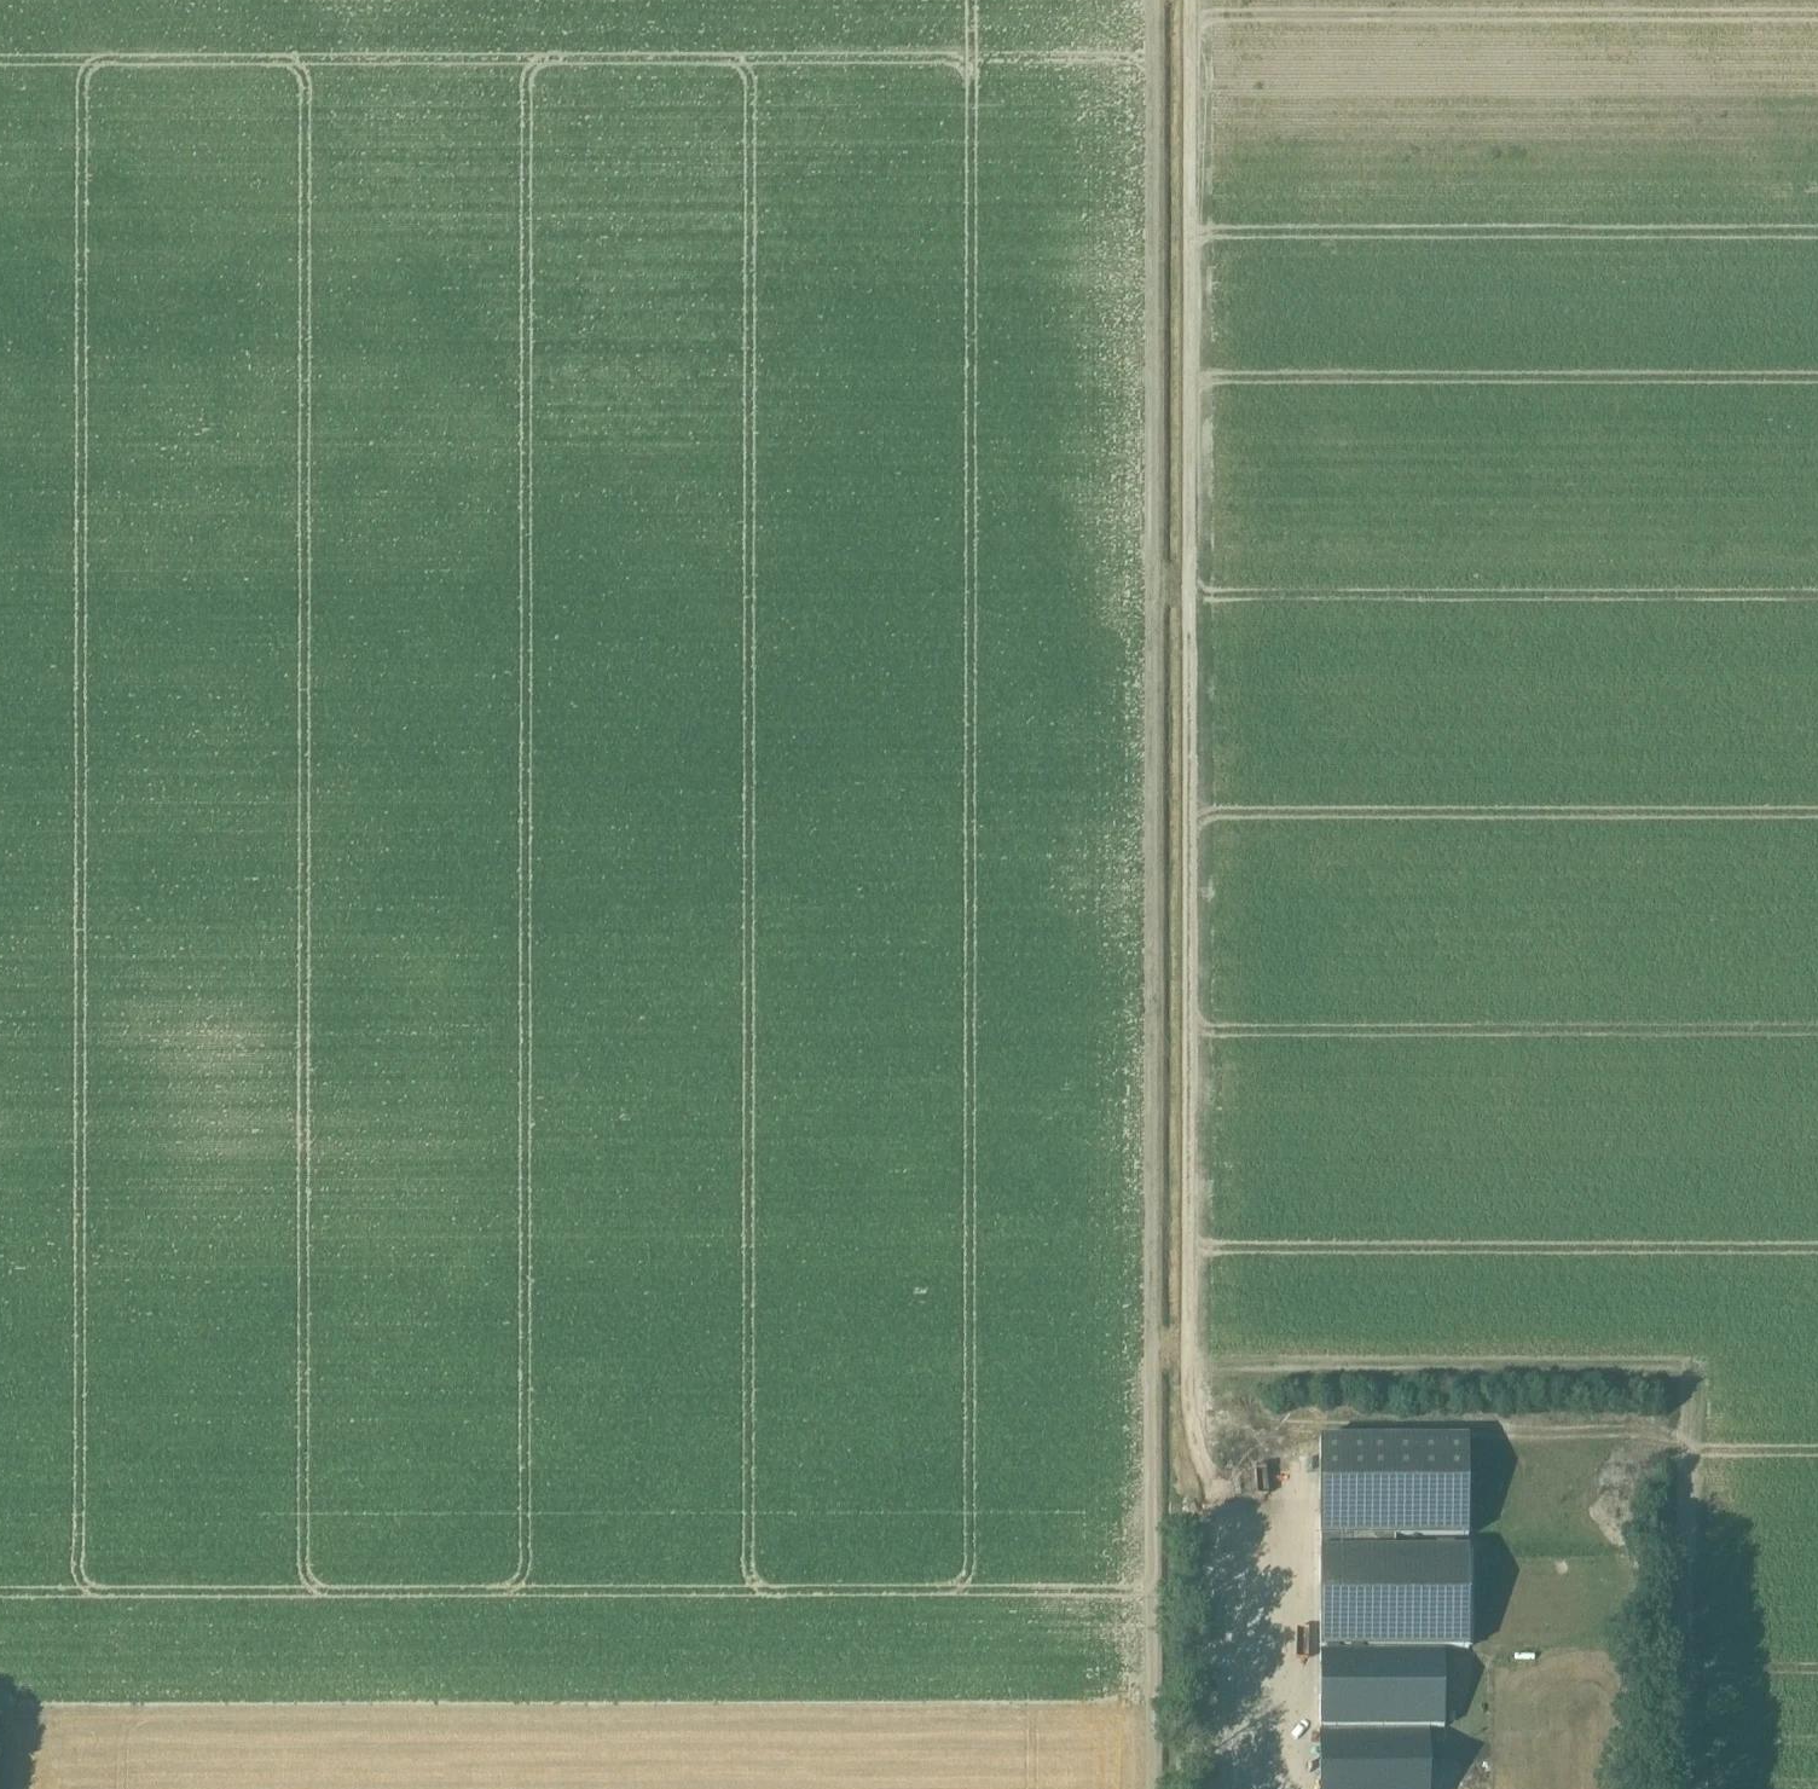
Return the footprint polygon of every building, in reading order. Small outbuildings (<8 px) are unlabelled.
[(1391,1538),(1466,1537),(1466,1440),(1318,1441),(1319,1553),(1391,1552),(1391,1538)] [(1319,1553),(1319,1650),(1468,1649),(1467,1551),(1453,1552),(1453,1542),(1435,1542),(1435,1552),(1391,1552),(1319,1553)] [(1443,1653),(1319,1655),(1320,1729),(1444,1728),(1443,1653)] [(1427,1733),(1320,1734),(1320,1788),(1428,1788),(1427,1733)]
